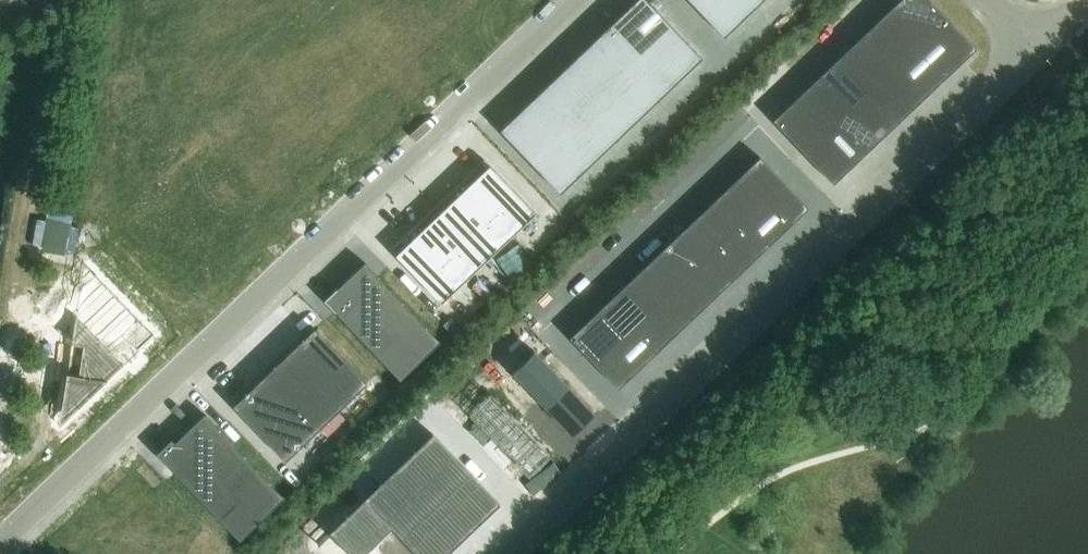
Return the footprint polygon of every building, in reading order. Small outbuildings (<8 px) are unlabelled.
[(559,193),(701,58),(646,0),(635,0),(499,130),(559,193)] [(723,37),(762,0),(688,0),(723,37)] [(777,119),(838,183),(980,47),(935,0),(903,0),(777,119)] [(569,337),(618,388),(808,208),(759,157),(569,337)] [(460,183),(511,236),(535,213),(484,160),(460,183)] [(488,258),(511,236),(460,183),(437,205),(488,258)] [(465,280),(488,258),(437,205),(414,227),(465,280)] [(441,303),(465,280),(414,227),(390,250),(441,303)] [(155,334),(84,259),(58,427),(155,334)] [(364,262),(324,300),(399,380),(439,342),(364,262)] [(232,406),(285,461),(367,383),(314,328),(232,406)] [(512,372),(572,435),(594,414),(534,351),(512,372)] [(490,393),(468,414),(528,477),(550,456),(490,393)] [(166,443),(167,444),(156,454),(166,464),(170,469),(239,540),(284,498),(204,414),(174,442),(171,439),(166,443)] [(490,496),(456,460),(423,425),(406,441),(388,457),(354,490),(320,523),(347,552),(382,519),(415,553),(428,553),(490,496)]
